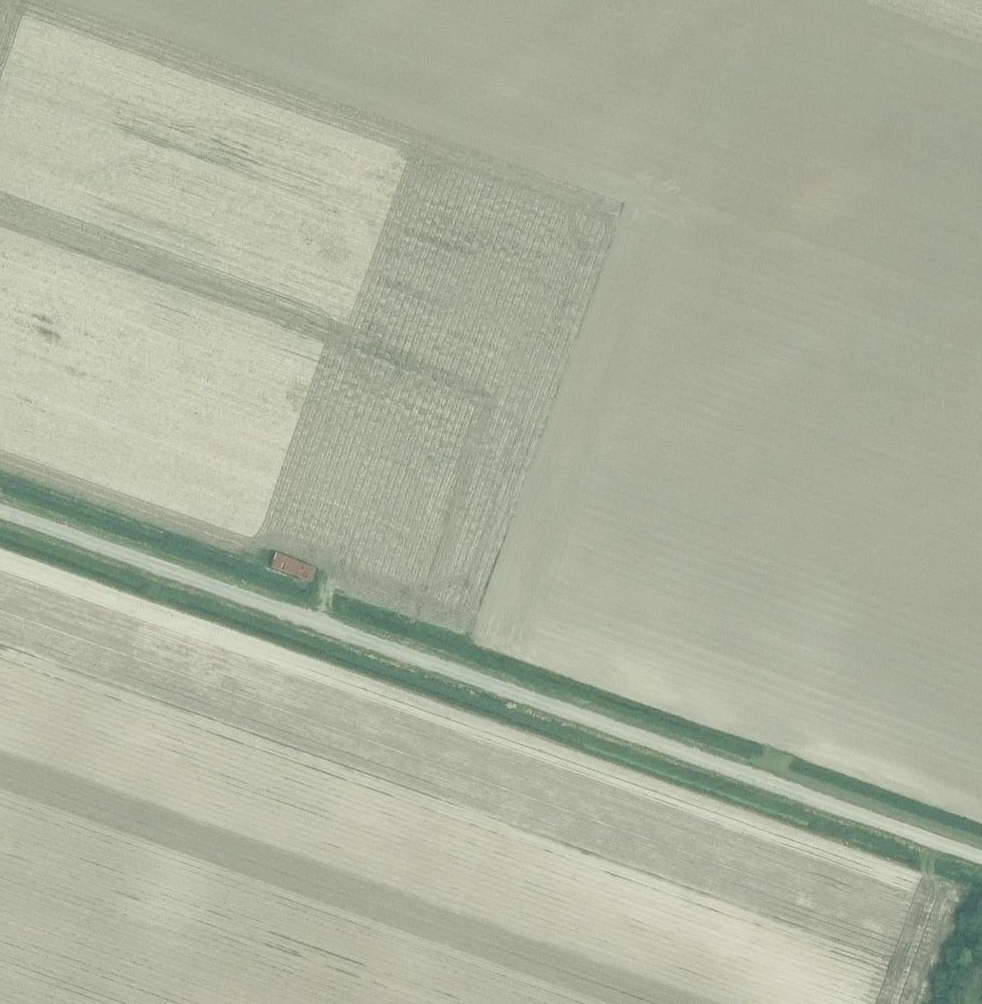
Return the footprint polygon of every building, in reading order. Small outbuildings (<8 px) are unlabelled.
[(314,572),(319,558),(283,545),(278,558),(314,572)]
